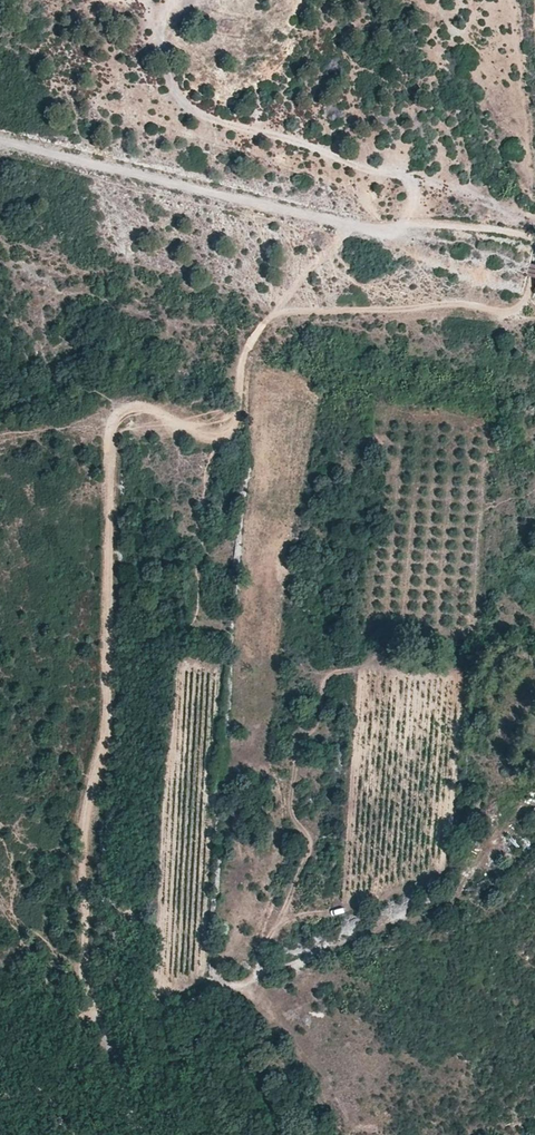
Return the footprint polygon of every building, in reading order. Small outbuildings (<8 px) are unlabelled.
[(534,821),(534,810),(529,806),(519,820),(530,828),(534,821)]
